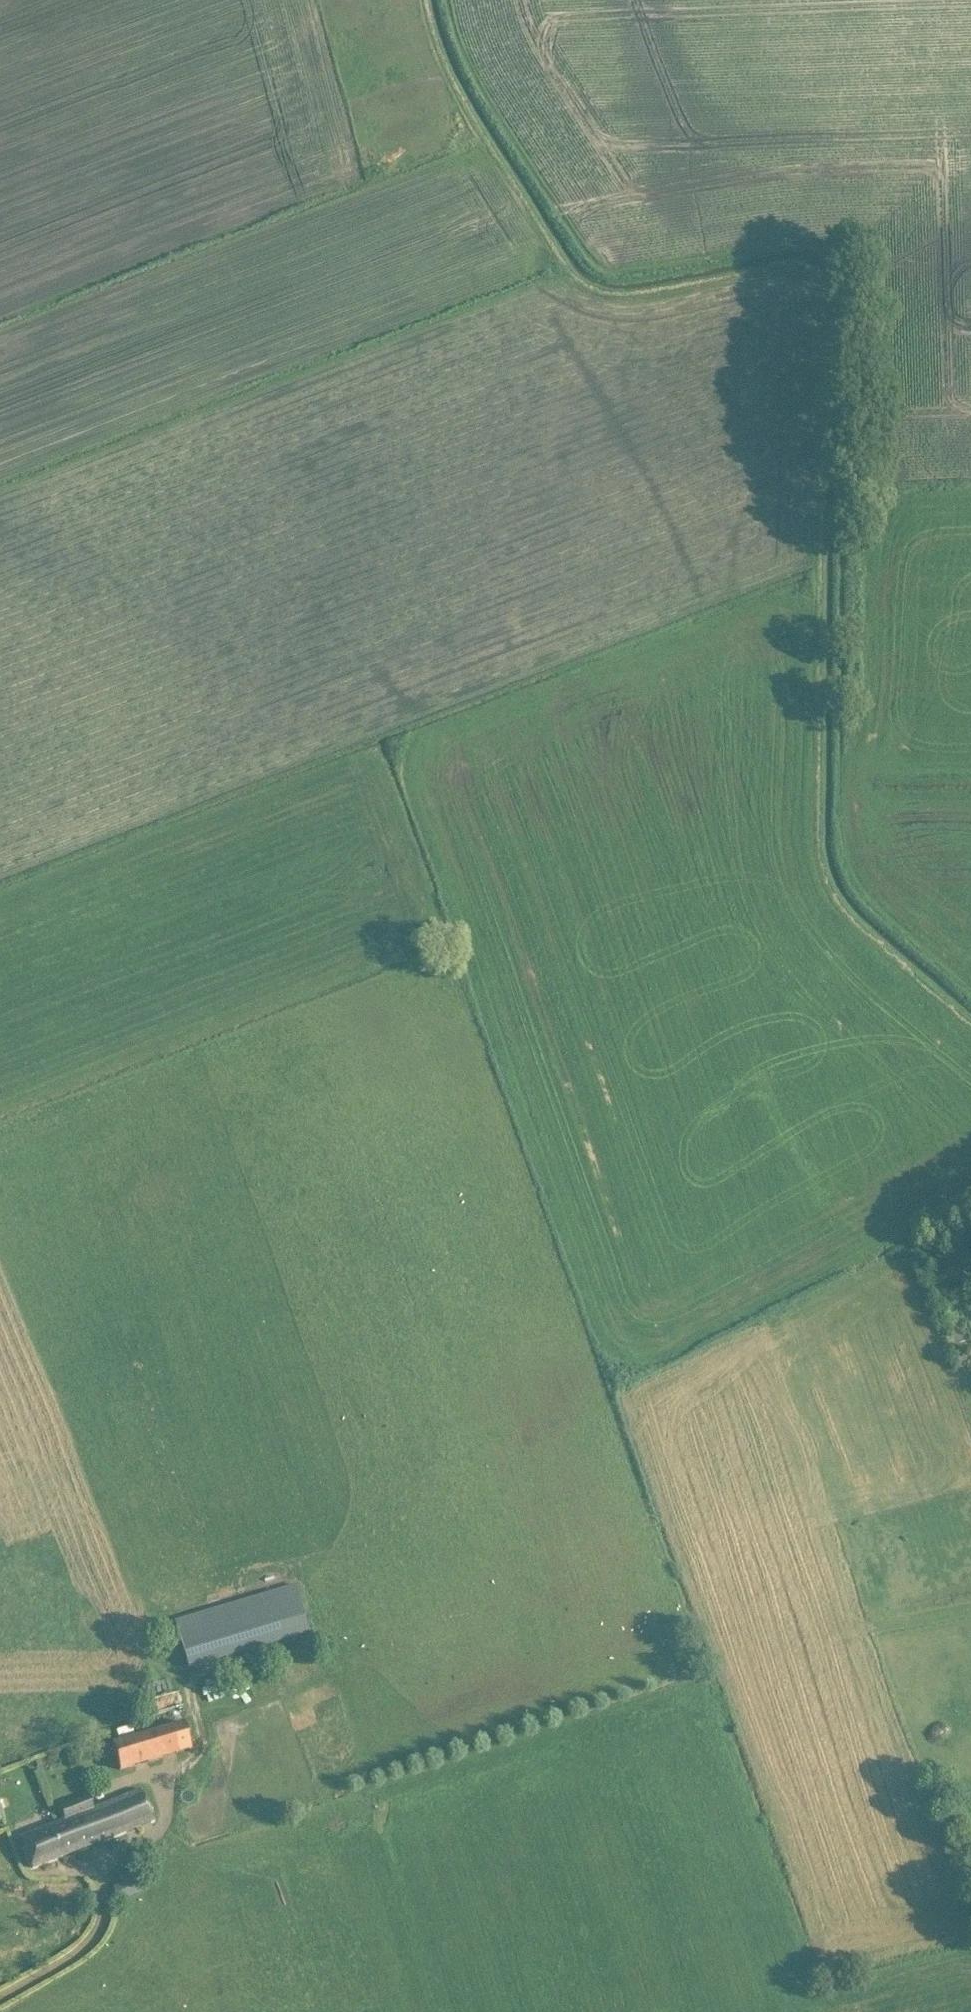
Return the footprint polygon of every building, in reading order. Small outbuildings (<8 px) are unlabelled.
[(191,1666),(314,1632),(300,1583),(177,1617),(191,1666)] [(191,1749),(182,1720),(111,1741),(120,1770),(148,1762),(160,1758),(191,1749)] [(93,1808),(88,1796),(58,1807),(63,1820),(19,1837),(31,1869),(154,1822),(141,1789),(93,1808)]
